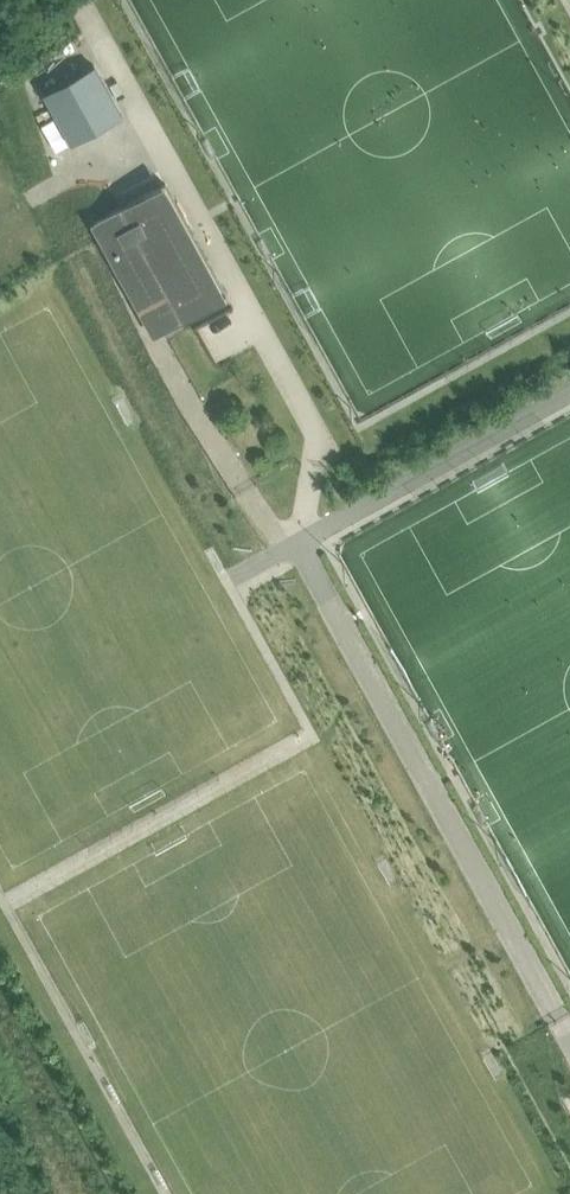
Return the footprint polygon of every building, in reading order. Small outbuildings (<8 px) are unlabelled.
[(93,64),(42,92),(70,142),(121,114),(93,64)] [(216,301),(154,189),(94,222),(155,334),(216,301)] [(296,572),(286,583),(296,593),(307,582),(296,572)]
